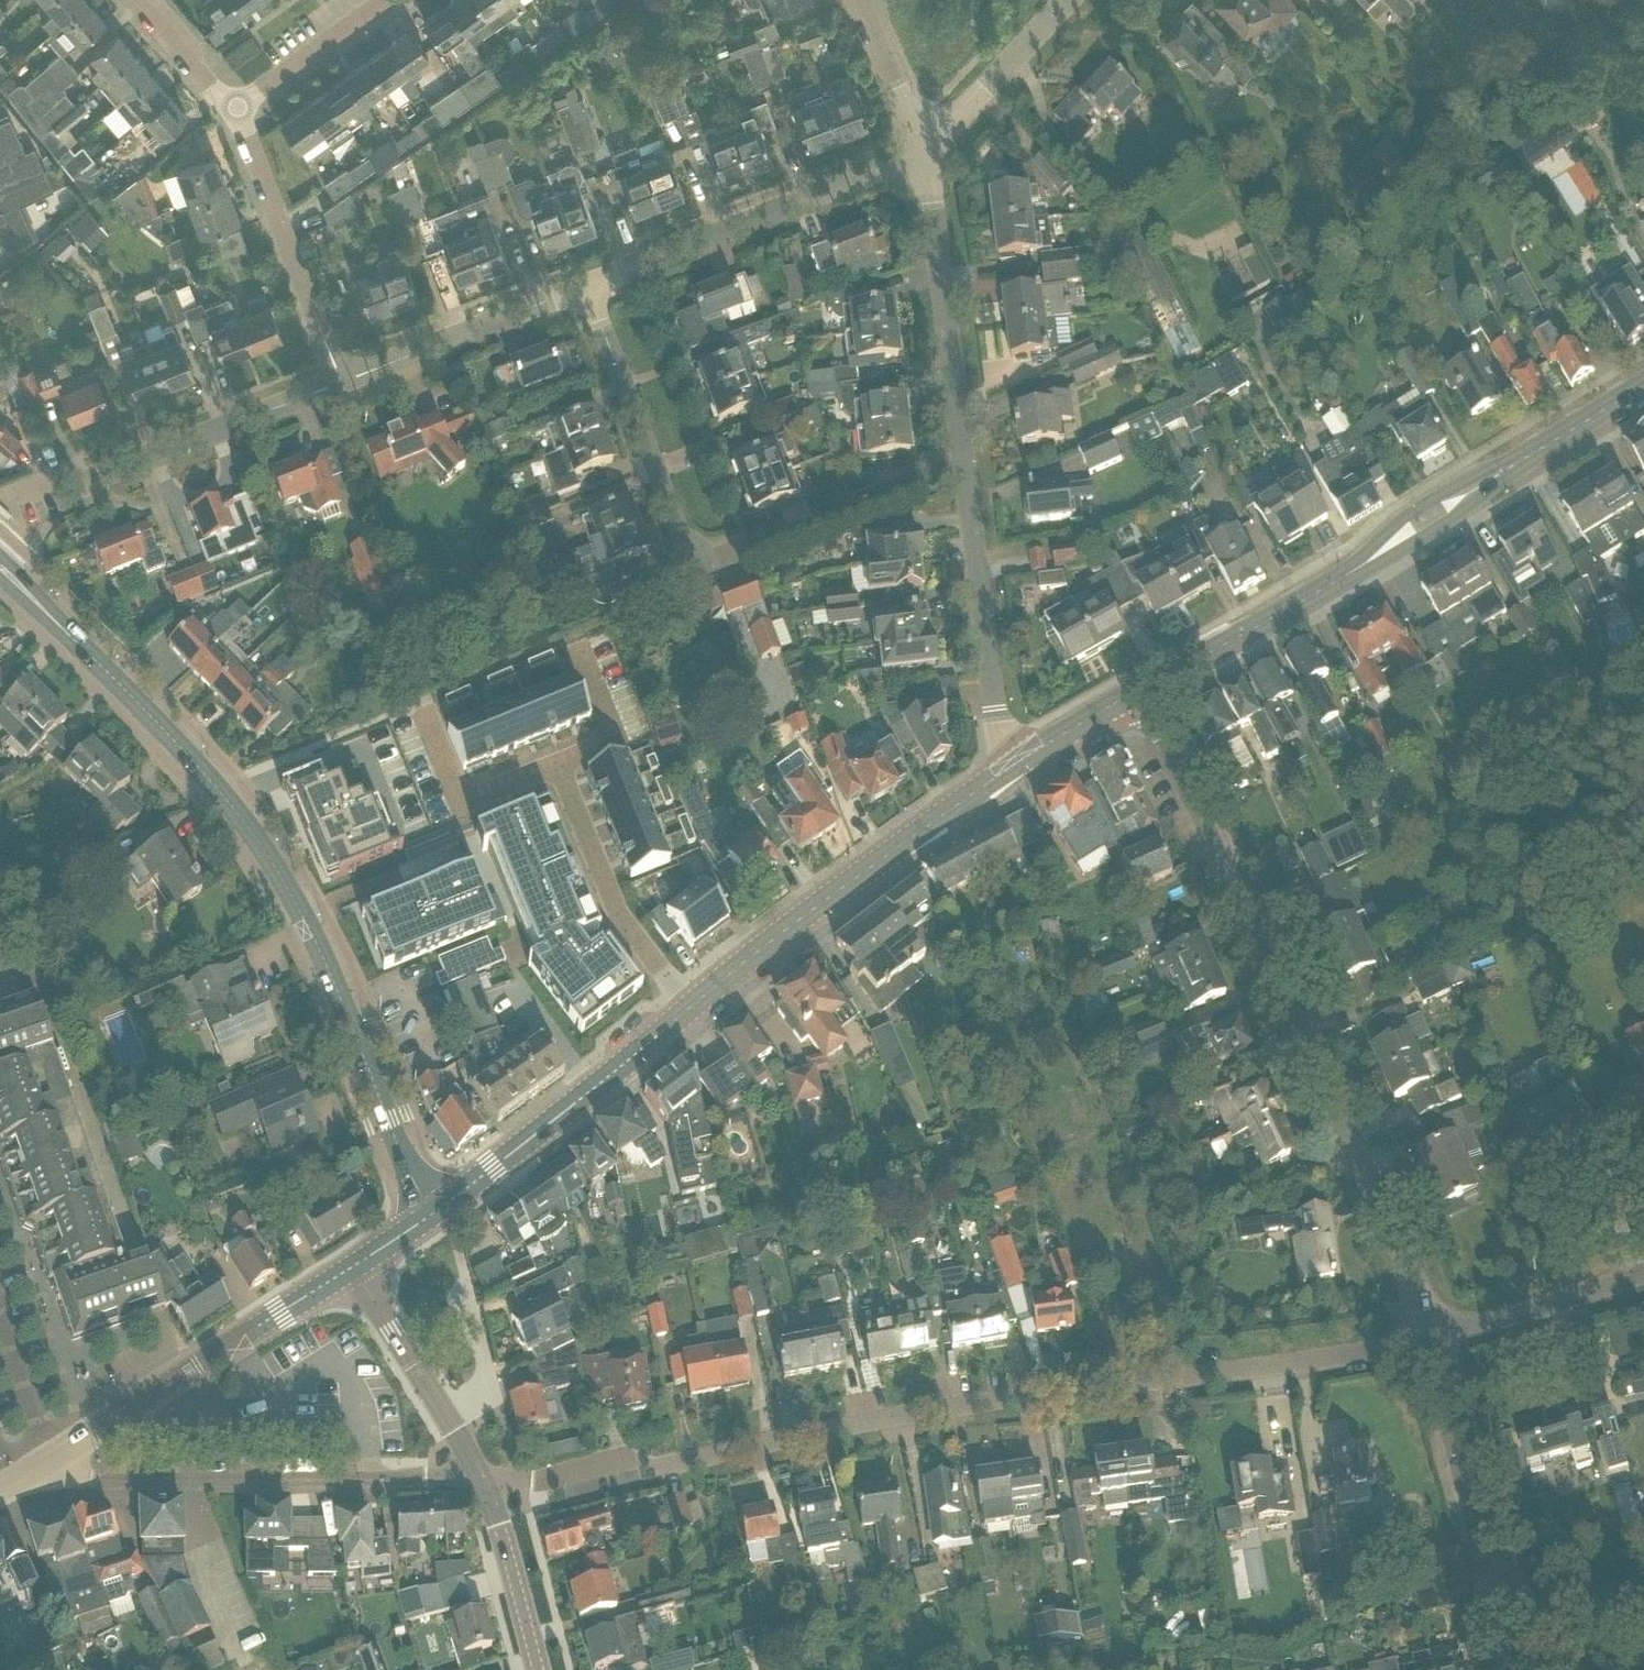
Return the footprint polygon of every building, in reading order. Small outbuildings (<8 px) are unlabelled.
[(54,12),(41,22),(50,32),(87,1),(86,0),(48,0),(45,2),(54,12)] [(235,0),(202,0),(221,26),(242,10),(235,0)] [(242,10),(256,0),(235,0),(242,10)] [(445,4),(472,42),(483,35),(474,22),(484,14),(475,0),(451,0),(445,4)] [(506,0),(475,0),(484,14),(494,27),(515,12),(506,0)] [(515,12),(525,5),(521,0),(506,0),(515,12)] [(580,14),(587,24),(616,5),(612,0),(594,0),(596,3),(580,14)] [(633,2),(637,14),(649,10),(646,0),(639,0),(633,2)] [(752,2),(756,1),(761,14),(793,0),(750,0),(752,2)] [(1247,30),(1257,24),(1265,18),(1277,27),(1283,26),(1298,7),(1291,0),(1219,0),(1247,30)] [(1403,17),(1414,6),(1412,1),(1411,0),(1386,0),(1403,17)] [(87,1),(50,32),(45,37),(52,45),(57,40),(65,49),(80,42),(104,20),(87,1)] [(475,46),(473,43),(472,42),(445,4),(424,19),(442,44),(449,39),(461,56),(475,46)] [(572,10),(561,18),(566,26),(572,35),(587,24),(580,14),(576,8),(572,10)] [(1204,74),(1207,71),(1211,75),(1224,63),(1220,59),(1223,56),(1236,44),(1224,31),(1209,15),(1196,27),(1193,24),(1183,14),(1173,24),(1176,28),(1165,38),(1177,51),(1174,54),(1184,65),(1191,60),(1204,74)] [(825,19),(805,27),(796,31),(801,46),(831,34),(825,19)] [(594,32),(603,46),(614,39),(605,25),(594,32)] [(208,33),(216,44),(226,37),(218,26),(208,33)] [(752,27),(724,38),(725,42),(729,54),(758,43),(752,27)] [(409,30),(387,46),(411,80),(420,74),(414,65),(428,55),(409,30)] [(550,30),(535,41),(544,54),(559,43),(550,30)] [(587,32),(573,41),(584,59),(586,57),(598,49),(587,32)] [(100,65),(90,74),(91,75),(99,84),(109,76),(133,54),(115,34),(91,55),(100,65)] [(511,52),(522,69),(540,57),(528,40),(511,52)] [(774,42),(759,48),(770,79),(785,73),(774,42)] [(417,87),(411,80),(387,46),(366,61),(384,87),(396,78),(407,94),(417,87)] [(770,79),(759,48),(745,53),(757,84),(770,79)] [(59,53),(24,83),(33,94),(69,62),(60,52),(59,53)] [(133,54),(109,76),(99,84),(116,104),(126,95),(150,74),(133,54)] [(384,87),(366,61),(344,76),(363,102),(384,87)] [(33,94),(18,107),(39,134),(50,126),(76,104),(65,91),(61,86),(78,72),(69,62),(33,94)] [(495,74),(501,83),(517,72),(510,63),(495,74)] [(501,83),(495,74),(488,64),(458,84),(471,103),(501,83)] [(1083,89),(1056,118),(1070,131),(1063,139),(1076,151),(1094,131),(1084,122),(1093,111),(1104,121),(1112,112),(1121,120),(1143,97),(1112,68),(1088,94),(1083,89)] [(846,73),(816,85),(817,87),(821,96),(822,96),(837,134),(865,123),(846,73)] [(135,106),(124,116),(132,125),(143,115),(168,94),(150,74),(126,95),(135,106)] [(344,76),(323,91),(342,117),(353,109),(360,119),(370,112),(363,102),(344,76)] [(676,81),(663,86),(674,117),(688,112),(676,81)] [(33,94),(24,83),(16,83),(6,92),(18,107),(33,94)] [(471,103),(458,84),(428,104),(432,110),(441,123),(471,103)] [(568,102),(580,97),(576,84),(563,89),(568,102)] [(674,117),(663,86),(650,91),(661,121),(674,117)] [(822,96),(821,96),(817,87),(790,97),(808,145),(837,134),(822,96)] [(515,93),(519,106),(529,102),(525,90),(515,93)] [(323,91),(302,106),(328,143),(331,146),(352,131),(342,117),(323,91)] [(168,94),(143,115),(160,135),(185,113),(168,94)] [(580,97),(568,102),(586,149),(600,144),(582,97),(580,97)] [(50,126),(39,134),(56,155),(68,145),(58,133),(91,106),(84,98),(76,104),(50,126)] [(743,118),(729,123),(747,168),(771,159),(762,134),(763,134),(763,133),(762,134),(760,130),(761,129),(761,128),(760,129),(759,126),(766,124),(767,126),(775,122),(766,99),(739,109),(743,118)] [(586,149),(568,102),(555,107),(572,155),(586,149)] [(302,106),(281,121),(307,158),(328,143),(302,106)] [(432,110),(419,119),(428,132),(441,123),(432,110)] [(44,170),(33,146),(24,150),(9,116),(0,120),(0,190),(44,170)] [(1514,150),(1512,152),(1526,173),(1528,172),(1578,139),(1563,117),(1522,145),(1514,150)] [(747,168),(729,123),(716,129),(714,124),(703,128),(722,178),(747,168)] [(661,134),(635,144),(640,158),(659,202),(683,193),(661,134)] [(402,135),(391,142),(398,152),(409,145),(402,135)] [(387,137),(366,151),(367,154),(368,155),(376,167),(383,163),(398,152),(391,142),(387,137)] [(659,202),(640,158),(635,144),(634,141),(610,150),(634,212),(659,202)] [(81,145),(61,161),(73,176),(81,168),(92,159),(92,158),(81,145)] [(1399,158),(1387,145),(1352,176),(1363,189),(1399,158)] [(570,236),(547,179),(534,184),(533,182),(531,179),(527,178),(524,178),(512,183),(499,148),(486,153),(497,184),(506,180),(518,210),(520,212),(523,214),(527,214),(532,212),(545,246),(570,236)] [(46,152),(40,155),(46,169),(56,165),(46,152)] [(497,184),(486,153),(474,158),(486,188),(497,184)] [(1204,155),(1196,153),(1194,160),(1202,162),(1204,155)] [(368,155),(346,169),(347,171),(349,173),(355,181),(370,171),(376,167),(368,155)] [(189,200),(226,186),(224,182),(227,179),(224,173),(220,172),(214,156),(178,170),(189,200)] [(1047,156),(1036,166),(1060,194),(1062,197),(1073,188),(1047,156)] [(92,159),(81,168),(88,178),(95,172),(100,169),(92,159)] [(1504,159),(1463,188),(1470,198),(1483,189),(1512,170),(1504,159)] [(559,167),(544,173),(547,179),(570,236),(595,227),(587,206),(581,192),(589,189),(583,175),(582,175),(581,169),(577,164),(571,161),(565,162),(560,165),(559,167)] [(46,169),(44,170),(53,188),(69,181),(56,165),(46,169)] [(81,168),(73,176),(88,195),(107,186),(95,172),(88,178),(81,168)] [(346,168),(342,171),(324,183),(333,196),(355,181),(349,173),(347,171),(346,169),(346,168)] [(0,190),(0,235),(7,250),(34,238),(18,204),(53,188),(44,170),(0,190)] [(138,176),(111,196),(138,219),(152,214),(138,176)] [(411,181),(398,186),(410,217),(423,212),(411,181)] [(1040,204),(1039,189),(1030,191),(1029,182),(1009,185),(1010,192),(992,195),(996,227),(1033,223),(1031,205),(1040,204)] [(226,186),(189,200),(193,211),(197,210),(204,228),(237,216),(226,186)] [(410,217),(398,186),(385,191),(396,222),(410,217)] [(350,192),(323,210),(327,222),(357,211),(350,192)] [(457,205),(464,225),(482,270),(506,261),(494,228),(501,226),(488,192),(457,205)] [(90,215),(74,228),(87,243),(88,244),(105,230),(91,214),(90,215)] [(1033,223),(996,227),(1000,258),(1001,258),(1002,263),(1016,262),(1016,256),(1037,254),(1044,253),(1045,258),(1043,258),(1045,272),(1080,268),(1078,254),(1053,257),(1048,221),(1033,223)] [(482,270),(464,225),(450,230),(449,226),(438,231),(457,280),(482,270)] [(1271,227),(1269,232),(1266,225),(1256,230),(1262,241),(1269,237),(1278,241),(1281,232),(1271,227)] [(239,228),(219,236),(214,238),(226,268),(251,258),(239,228)] [(60,231),(39,250),(44,257),(54,248),(63,258),(76,246),(63,231),(62,232),(60,231)] [(878,272),(873,259),(875,258),(864,232),(809,253),(820,279),(848,268),(854,282),(878,272)] [(184,233),(164,241),(164,242),(170,258),(191,250),(184,233)] [(1200,350),(1144,239),(1120,251),(1176,362),(1200,350)] [(418,295),(410,274),(399,245),(387,250),(388,255),(376,259),(394,304),(418,295)] [(1251,250),(1239,256),(1258,291),(1269,285),(1251,250)] [(362,265),(361,260),(350,264),(369,314),(394,304),(376,259),(362,265)] [(1244,299),(1225,264),(1214,270),(1232,305),(1244,299)] [(792,267),(778,273),(791,307),(805,301),(792,267)] [(1082,282),(1080,268),(1045,272),(1046,286),(1082,282)] [(1630,270),(1592,293),(1616,331),(1628,350),(1643,340),(1643,322),(1640,316),(1643,313),(1643,292),(1630,270)] [(10,275),(2,279),(3,282),(12,301),(26,294),(17,276),(12,278),(10,275)] [(158,291),(174,285),(170,275),(154,281),(158,291)] [(719,317),(753,304),(744,278),(692,298),(696,310),(678,317),(692,352),(721,340),(721,341),(727,338),(719,317)] [(1523,278),(1506,287),(1535,339),(1550,368),(1557,364),(1572,389),(1595,375),(1577,346),(1565,353),(1551,328),(1523,278)] [(1453,281),(1440,287),(1441,289),(1468,340),(1481,333),(1453,281)] [(182,306),(174,285),(158,291),(170,319),(185,313),(182,306)] [(1042,290),(1026,292),(1004,295),(1008,327),(1046,322),(1072,319),(1068,288),(1042,291),(1042,290)] [(96,289),(83,294),(85,299),(88,307),(101,302),(96,289)] [(891,304),(869,307),(868,302),(858,303),(857,289),(826,302),(827,313),(831,313),(832,318),(838,323),(843,322),(844,336),(894,331),(891,304)] [(268,304),(264,293),(247,299),(252,311),(240,315),(252,347),(281,335),(269,304),(268,304)] [(202,299),(182,306),(185,313),(192,330),(194,336),(195,339),(212,332),(214,338),(222,358),(252,347),(240,315),(239,315),(234,303),(227,296),(204,305),(202,299)] [(786,299),(773,304),(774,305),(778,318),(792,313),(786,299)] [(1305,330),(1287,300),(1268,311),(1286,341),(1305,330)] [(101,302),(88,307),(98,336),(114,330),(103,301),(101,302)] [(1491,316),(1478,324),(1486,337),(1485,338),(1529,412),(1552,397),(1550,394),(1535,369),(1526,375),(1507,343),(1505,344),(1504,341),(1505,336),(1494,317),(1491,316)] [(1046,322),(1008,327),(1012,358),(1033,355),(1033,361),(1051,359),(1050,353),(1059,352),(1057,338),(1048,339),(1046,322)] [(191,371),(183,350),(173,324),(161,328),(167,344),(152,350),(165,381),(191,371)] [(729,361),(700,373),(700,375),(709,397),(755,380),(743,348),(765,339),(760,326),(742,333),(727,338),(721,341),(729,361)] [(894,331),(844,336),(848,369),(883,365),(882,359),(897,357),(894,331)] [(130,340),(119,344),(138,392),(165,381),(152,350),(136,356),(131,346),(132,346),(130,340)] [(1064,372),(1071,368),(1097,356),(1091,344),(1058,360),(1064,372)] [(533,359),(493,375),(503,401),(559,379),(549,353),(547,354),(546,348),(531,354),(533,359)] [(1502,400),(1491,381),(1473,349),(1460,357),(1465,366),(1444,378),(1454,396),(1459,393),(1473,417),(1502,400)] [(1409,352),(1396,360),(1422,401),(1434,393),(1409,352)] [(1097,356),(1071,368),(1078,384),(1110,369),(1103,354),(1097,357),(1097,356)] [(1232,356),(1212,367),(1226,391),(1229,397),(1249,386),(1232,356)] [(107,404),(99,384),(91,366),(71,374),(64,357),(50,363),(52,367),(35,374),(32,367),(17,373),(30,401),(45,395),(44,392),(59,386),(73,418),(107,404)] [(1212,367),(1181,385),(1189,401),(1193,410),(1226,391),(1212,367)] [(805,390),(833,387),(831,372),(803,376),(805,390)] [(764,405),(755,380),(709,397),(718,422),(764,405)] [(903,401),(881,403),(880,396),(870,397),(869,383),(837,386),(841,413),(843,413),(850,419),(854,418),(856,433),(906,427),(903,401)] [(1070,398),(1060,399),(1038,402),(1039,409),(1019,412),(1020,422),(1017,423),(1018,429),(1021,429),(1023,445),(1061,440),(1059,424),(1073,422),(1070,398)] [(1332,398),(1326,402),(1331,412),(1338,408),(1332,398)] [(791,400),(766,410),(767,411),(772,425),(788,419),(798,416),(791,400)] [(1189,401),(1153,417),(1160,433),(1184,420),(1192,435),(1203,430),(1193,410),(1189,401)] [(39,432),(30,411),(27,402),(12,408),(23,438),(39,432)] [(1364,425),(1356,430),(1367,448),(1392,432),(1400,445),(1405,442),(1418,464),(1448,446),(1422,404),(1404,416),(1397,405),(1385,413),(1382,409),(1373,415),(1369,416),(1366,418),(1364,422),(1364,425)] [(490,408),(476,414),(483,432),(497,426),(490,408)] [(822,431),(815,410),(794,417),(788,419),(793,433),(811,426),(814,434),(822,431)] [(478,428),(477,425),(472,412),(452,420),(456,432),(462,434),(478,428)] [(555,416),(535,424),(531,426),(535,437),(547,433),(556,457),(603,438),(593,413),(559,426),(555,416)] [(0,421),(0,447),(7,453),(20,439),(4,424),(0,421)] [(408,426),(384,436),(385,439),(367,446),(380,480),(391,476),(394,468),(426,455),(449,480),(464,466),(447,447),(437,421),(410,432),(408,426)] [(511,421),(497,426),(483,432),(487,443),(516,431),(511,421)] [(906,427),(856,433),(859,459),(870,458),(871,464),(890,462),(889,456),(909,453),(906,427)] [(1326,463),(1314,470),(1331,498),(1360,480),(1365,489),(1369,486),(1385,477),(1367,448),(1356,430),(1355,429),(1319,451),(1326,463)] [(1625,444),(1636,462),(1643,475),(1643,432),(1625,444)] [(786,435),(747,450),(750,457),(734,464),(744,488),(791,471),(786,457),(793,454),(786,435)] [(1111,436),(1079,451),(1090,475),(1094,473),(1122,460),(1111,436)] [(612,463),(603,438),(556,457),(565,481),(612,463)] [(7,453),(1,459),(9,466),(14,459),(7,453)] [(319,468),(315,458),(271,476),(284,507),(301,500),(305,510),(315,514),(340,505),(325,466),(319,468)] [(1327,518),(1302,478),(1292,462),(1270,477),(1274,484),(1305,533),(1327,518)] [(800,495),(791,471),(744,488),(753,513),(800,495)] [(1625,493),(1613,474),(1588,490),(1609,523),(1621,516),(1635,540),(1643,534),(1643,527),(1633,509),(1634,508),(1625,493)] [(1382,507),(1369,486),(1365,489),(1360,480),(1331,498),(1349,527),(1382,507)] [(1030,504),(1026,504),(1028,522),(1032,521),(1033,524),(1070,519),(1071,524),(1084,522),(1082,501),(1081,500),(1093,498),(1092,484),(1051,489),(1029,492),(1030,504)] [(1264,503),(1255,508),(1280,548),(1305,533),(1274,484),(1258,494),(1264,503)] [(834,490),(823,494),(803,502),(808,515),(839,504),(834,490)] [(1609,523),(1588,490),(1563,505),(1575,524),(1584,539),(1591,550),(1573,560),(1583,582),(1587,580),(1598,608),(1618,600),(1608,574),(1600,561),(1611,555),(1623,547),(1609,523)] [(515,522),(546,511),(541,498),(511,510),(515,522)] [(220,501),(191,512),(204,544),(219,538),(226,557),(256,545),(241,507),(234,510),(230,499),(221,503),(220,501)] [(848,500),(839,504),(808,515),(813,530),(853,514),(848,500)] [(628,504),(607,512),(579,523),(588,547),(637,528),(628,504)] [(546,511),(515,522),(521,536),(551,524),(546,511)] [(1209,530),(1205,521),(1183,533),(1189,542),(1177,548),(1175,544),(1157,554),(1166,571),(1184,603),(1211,588),(1196,562),(1211,553),(1212,553),(1208,546),(1202,534),(1209,530)] [(1558,560),(1545,540),(1534,521),(1500,542),(1506,552),(1493,560),(1522,606),(1522,607),(1532,601),(1526,592),(1545,580),(1540,571),(1558,560)] [(870,567),(918,563),(922,562),(921,558),(924,554),(923,543),(919,540),(919,535),(879,540),(877,524),(849,535),(852,543),(867,541),(870,567)] [(147,525),(94,547),(106,577),(142,563),(146,574),(166,566),(158,547),(156,548),(147,525)] [(637,528),(588,547),(576,552),(592,594),(595,600),(600,603),(606,603),(612,601),(616,597),(618,591),(616,585),(634,578),(627,561),(647,553),(637,528)] [(1256,584),(1266,579),(1238,530),(1208,546),(1212,553),(1211,553),(1235,597),(1244,591),(1245,592),(1257,585),(1256,584)] [(362,566),(354,569),(369,606),(376,603),(390,597),(368,542),(354,548),(362,566)] [(1082,548),(1054,552),(1056,569),(1085,565),(1082,548)] [(1032,555),(1034,573),(1045,571),(1043,554),(1032,555)] [(1507,613),(1484,575),(1473,557),(1447,572),(1467,604),(1481,629),(1507,613)] [(550,563),(536,569),(536,571),(541,581),(548,579),(552,569),(550,563)] [(918,563),(870,567),(865,568),(869,595),(894,592),(921,589),(921,584),(924,584),(921,565),(918,566),(918,563)] [(206,566),(193,571),(202,595),(215,590),(206,566)] [(1184,603),(1166,571),(1150,580),(1143,568),(1129,576),(1123,566),(1112,573),(1127,600),(1142,592),(1157,618),(1184,603)] [(202,595),(193,571),(179,577),(189,601),(202,595)] [(1447,572),(1422,588),(1444,623),(1452,637),(1464,630),(1461,623),(1473,615),(1467,604),(1447,572)] [(1039,576),(1041,591),(1067,587),(1065,573),(1039,576)] [(1096,609),(1082,617),(1081,617),(1100,650),(1127,635),(1112,609),(1127,600),(1112,573),(1085,588),(1096,609)] [(386,581),(392,597),(407,591),(400,575),(386,581)] [(759,601),(749,577),(716,590),(725,614),(759,601)] [(1587,580),(1583,582),(1579,585),(1565,592),(1584,626),(1601,616),(1597,606),(1587,580)] [(855,596),(833,599),(825,600),(827,613),(856,609),(855,596)] [(1081,617),(1082,617),(1073,601),(1071,602),(1073,604),(1048,618),(1047,615),(1045,616),(1047,619),(1043,621),(1047,638),(1055,633),(1063,649),(1056,653),(1064,667),(1071,663),(1073,665),(1100,650),(1081,617)] [(204,613),(195,604),(174,624),(183,633),(169,647),(191,670),(234,629),(229,624),(218,634),(215,631),(205,641),(191,626),(204,613)] [(1522,606),(1508,615),(1523,640),(1525,639),(1537,631),(1522,607),(1522,606)] [(232,608),(224,616),(235,628),(244,620),(232,608)] [(858,623),(856,609),(827,613),(828,627),(858,623)] [(1385,610),(1363,624),(1382,656),(1393,650),(1409,677),(1413,675),(1414,678),(1423,673),(1421,670),(1426,667),(1410,642),(1398,624),(1395,626),(1385,610)] [(827,613),(810,615),(812,628),(828,627),(827,613)] [(897,618),(872,621),(876,647),(932,640),(932,639),(926,640),(926,637),(930,637),(928,618),(925,619),(924,614),(897,617),(897,618)] [(235,628),(234,629),(191,670),(213,693),(244,663),(232,650),(254,628),(245,619),(244,620),(235,628)] [(767,623),(751,630),(762,658),(778,652),(767,623)] [(1363,624),(1341,637),(1350,653),(1346,655),(1373,699),(1390,689),(1382,676),(1391,671),(1382,656),(1363,624)] [(932,640),(876,647),(876,648),(880,647),(883,672),(857,675),(867,688),(899,684),(897,671),(935,666),(934,662),(937,658),(936,647),(932,644),(932,640)] [(1310,643),(1286,657),(1304,689),(1300,691),(1321,728),(1317,730),(1320,738),(1342,726),(1317,682),(1329,675),(1310,643)] [(1454,651),(1440,659),(1453,682),(1468,674),(1454,651)] [(552,654),(540,659),(544,668),(556,662),(552,654)] [(244,663),(213,693),(234,716),(289,664),(282,657),(259,678),(244,663)] [(289,664),(234,716),(256,740),(266,730),(275,740),(294,723),(297,727),(311,714),(296,698),(287,707),(273,692),(301,665),(295,659),(289,664)] [(540,659),(528,665),(532,673),(544,668),(540,659)] [(1294,698),(1286,685),(1275,666),(1251,680),(1268,711),(1264,714),(1275,733),(1284,747),(1301,738),(1282,704),(1294,698)] [(512,672),(500,677),(503,685),(515,680),(512,672)] [(500,677),(487,682),(491,690),(502,685),(503,685),(500,677)] [(7,714),(22,729),(48,702),(29,683),(20,692),(6,678),(5,679),(0,685),(0,721),(7,714)] [(954,679),(939,681),(940,692),(955,690),(954,679)] [(575,681),(553,690),(568,728),(590,720),(575,681)] [(1244,685),(1224,696),(1235,715),(1243,729),(1250,725),(1268,760),(1280,754),(1254,704),(1244,685)] [(469,690),(457,695),(461,703),(473,698),(469,690)] [(553,690),(532,699),(548,737),(568,728),(553,690)] [(457,695),(445,700),(449,708),(461,703),(457,695)] [(1243,739),(1231,717),(1220,698),(1189,715),(1233,794),(1248,785),(1227,748),(1243,739)] [(532,699),(511,707),(527,745),(536,742),(537,744),(548,740),(547,737),(548,737),(532,699)] [(48,702),(22,729),(10,741),(25,756),(37,744),(49,756),(57,749),(65,757),(74,749),(73,748),(75,746),(58,729),(66,720),(48,702)] [(895,708),(879,711),(901,751),(914,744),(925,765),(926,766),(929,764),(934,766),(943,761),(945,756),(949,754),(948,753),(947,753),(944,746),(946,745),(941,702),(904,723),(895,708)] [(1534,706),(1539,714),(1545,709),(1541,702),(1534,706)] [(511,707),(491,715),(506,754),(527,745),(511,707)] [(659,748),(682,740),(672,711),(648,719),(659,748)] [(490,716),(470,724),(485,762),(506,754),(490,716)] [(808,731),(803,717),(790,722),(795,736),(808,731)] [(1379,722),(1364,729),(1385,774),(1400,767),(1379,722)] [(470,724),(448,733),(463,771),(473,767),(474,770),(486,765),(485,762),(470,724)] [(839,740),(819,747),(833,780),(847,803),(863,793),(869,804),(896,788),(894,786),(904,780),(905,775),(889,748),(876,755),(875,754),(867,759),(863,752),(847,762),(839,740)] [(81,756),(74,749),(65,757),(57,749),(49,756),(83,791),(110,764),(92,746),(81,756)] [(1120,753),(1089,770),(1100,790),(1106,800),(1112,812),(1122,829),(1135,821),(1142,833),(1159,824),(1160,823),(1120,753)] [(775,766),(782,779),(803,768),(796,754),(775,766)] [(626,758),(588,773),(592,783),(589,784),(594,796),(596,794),(596,795),(635,779),(626,758)] [(653,758),(645,761),(650,773),(658,770),(653,758)] [(110,764),(83,791),(99,807),(97,810),(91,820),(106,835),(117,831),(123,825),(125,828),(139,815),(119,794),(129,783),(110,764)] [(320,773),(281,788),(282,790),(287,788),(294,806),(318,865),(325,862),(332,879),(331,879),(332,882),(392,857),(391,856),(384,838),(389,836),(376,805),(371,807),(354,765),(333,773),(336,780),(325,785),(322,778),(320,773)] [(837,826),(825,808),(819,800),(827,794),(811,770),(782,789),(817,840),(837,826)] [(635,779),(596,795),(597,796),(605,816),(643,800),(635,779)] [(662,779),(654,782),(659,794),(667,791),(662,779)] [(1071,780),(1049,794),(1051,796),(1089,858),(1103,850),(1110,864),(1102,867),(1117,900),(1134,892),(1121,861),(1120,861),(1115,849),(1121,846),(1109,818),(1111,817),(1094,786),(1080,795),(1071,780)] [(773,795),(778,803),(769,810),(763,800),(750,809),(766,832),(779,851),(790,842),(797,853),(817,840),(782,789),(773,795)] [(667,791),(659,794),(664,806),(672,803),(667,791)] [(696,792),(679,799),(686,817),(691,830),(696,842),(699,849),(702,848),(716,868),(728,859),(737,871),(722,882),(732,897),(748,885),(749,887),(758,880),(760,882),(765,884),(774,878),(774,872),(773,870),(775,868),(753,837),(737,848),(722,826),(726,824),(722,812),(717,814),(717,813),(708,816),(696,792)] [(1089,858),(1051,796),(1037,805),(1054,833),(1056,832),(1077,866),(1089,858)] [(643,800),(605,816),(606,818),(613,837),(652,821),(643,800)] [(458,860),(348,905),(377,974),(510,920),(528,965),(581,1034),(642,988),(607,943),(600,949),(589,935),(600,930),(549,805),(451,844),(458,860)] [(1365,805),(1356,810),(1366,827),(1375,822),(1365,805)] [(1040,842),(1035,832),(1025,813),(1008,822),(1023,851),(1040,842)] [(686,817),(678,821),(683,833),(691,830),(686,817)] [(652,821),(613,837),(614,838),(617,845),(614,846),(619,858),(622,857),(660,842),(652,821)] [(1419,823),(1414,835),(1425,839),(1429,827),(1419,823)] [(1000,826),(936,860),(953,891),(996,867),(1012,897),(1032,887),(1000,826)] [(691,830),(683,833),(688,845),(696,842),(691,830)] [(1402,838),(1405,843),(1414,838),(1410,832),(1402,838)] [(1338,869),(1351,863),(1337,833),(1324,840),(1338,869)] [(168,840),(122,870),(137,892),(162,876),(181,905),(202,891),(168,840)] [(660,842),(622,857),(631,879),(669,864),(660,842)] [(1121,861),(1134,892),(1171,876),(1157,844),(1121,861)] [(1284,873),(1298,866),(1288,844),(1274,851),(1284,873)] [(1321,845),(1301,854),(1316,887),(1334,879),(1336,878),(1321,845)] [(925,874),(914,883),(933,916),(945,911),(938,899),(953,891),(936,860),(921,868),(925,874)] [(702,889),(685,902),(711,937),(721,929),(720,927),(728,921),(717,906),(728,898),(709,872),(697,882),(702,889)] [(1316,887),(1314,888),(1327,916),(1316,921),(1322,934),(1321,935),(1320,934),(1319,935),(1320,936),(1331,960),(1376,939),(1364,915),(1361,916),(1356,907),(1350,892),(1342,875),(1336,878),(1334,879),(1316,887)] [(933,916),(914,883),(891,901),(913,932),(933,916)] [(891,901),(859,925),(898,976),(905,996),(922,983),(910,967),(924,956),(909,937),(913,933),(913,932),(891,901)] [(662,908),(648,919),(667,944),(680,935),(691,949),(692,948),(700,943),(701,945),(711,937),(685,902),(667,916),(662,908)] [(1056,920),(1039,925),(1047,952),(1063,947),(1056,920)] [(1146,920),(1135,924),(1145,949),(1156,944),(1146,920)] [(898,976),(859,925),(835,943),(855,969),(849,974),(880,1015),(905,996),(898,976)] [(1376,939),(1331,960),(1342,984),(1359,976),(1363,984),(1360,986),(1367,1001),(1404,984),(1397,968),(1391,971),(1376,939)] [(487,941),(438,960),(441,968),(490,949),(490,948),(487,941)] [(1200,941),(1152,962),(1156,972),(1155,975),(1162,991),(1176,985),(1179,983),(1178,983),(1212,968),(1200,941)] [(501,951),(435,977),(440,990),(504,964),(506,963),(501,951)] [(1135,970),(1129,955),(1095,970),(1101,984),(1135,970)] [(1453,960),(1456,980),(1471,978),(1468,958),(1453,960)] [(177,975),(130,995),(136,1010),(175,993),(187,1020),(201,1014),(225,1070),(254,1057),(248,1043),(273,1033),(257,995),(253,996),(239,964),(220,972),(183,989),(177,975)] [(1418,990),(1445,978),(1439,965),(1412,977),(1418,990)] [(1179,983),(1176,985),(1182,998),(1176,1001),(1182,1014),(1224,995),(1212,968),(1178,983),(1179,983)] [(822,986),(820,987),(810,974),(778,997),(785,1006),(777,1011),(800,1043),(807,1038),(824,1061),(842,1048),(824,1022),(848,1005),(836,988),(826,995),(823,991),(825,989),(822,986)] [(1451,990),(1445,978),(1418,990),(1424,1003),(1451,990)] [(470,1044),(498,1033),(476,979),(447,991),(470,1044)] [(164,1306),(147,1256),(127,1263),(34,995),(0,1007),(0,1163),(23,1230),(32,1234),(49,1283),(52,1282),(73,1342),(165,1310),(164,1306)] [(1388,1045),(1374,1051),(1385,1075),(1427,1056),(1427,1055),(1419,1059),(1413,1045),(1429,1037),(1420,1018),(1411,1022),(1404,1008),(1377,1021),(1384,1036),(1386,1035),(1390,1044),(1388,1045)] [(1195,1025),(1173,1034),(1187,1063),(1188,1064),(1195,1060),(1196,1063),(1195,1067),(1198,1074),(1201,1075),(1203,1078),(1221,1069),(1219,1064),(1230,1059),(1249,1050),(1248,1046),(1248,1043),(1246,1038),(1243,1036),(1237,1024),(1217,1033),(1211,1019),(1195,1025)] [(1133,1032),(1139,1048),(1155,1041),(1165,1037),(1159,1022),(1133,1032)] [(734,1057),(700,1080),(721,1112),(767,1081),(756,1065),(770,1056),(760,1042),(748,1024),(744,1026),(741,1025),(736,1028),(736,1032),(733,1034),(733,1032),(722,1040),(724,1044),(726,1043),(734,1057)] [(889,1026),(871,1034),(896,1091),(898,1090),(913,1122),(929,1115),(889,1026)] [(1630,1038),(1643,1070),(1643,1032),(1630,1038)] [(470,1044),(467,1045),(467,1047),(465,1048),(477,1078),(468,1086),(496,1125),(531,1099),(503,1060),(508,1056),(498,1033),(470,1044)] [(536,1036),(508,1056),(503,1060),(531,1099),(564,1075),(559,1068),(536,1036)] [(1165,1037),(1155,1041),(1160,1054),(1171,1050),(1165,1037)] [(1034,1039),(1023,1044),(1028,1052),(1038,1046),(1034,1039)] [(1427,1056),(1385,1075),(1396,1099),(1413,1092),(1416,1100),(1414,1101),(1421,1117),(1461,1098),(1454,1082),(1434,1092),(1429,1080),(1436,1076),(1431,1054),(1427,1056)] [(690,1061),(665,1080),(668,1084),(688,1123),(692,1146),(699,1192),(718,1187),(710,1142),(703,1112),(698,1095),(695,1082),(690,1061)] [(456,1068),(463,1084),(475,1078),(468,1063),(456,1068)] [(812,1066),(783,1073),(795,1123),(810,1119),(806,1104),(821,1100),(812,1066)] [(444,1081),(441,1074),(417,1084),(430,1116),(457,1152),(486,1132),(455,1089),(445,1097),(439,1083),(444,1081)] [(1237,1078),(1202,1095),(1205,1100),(1206,1099),(1210,1108),(1217,1104),(1229,1129),(1208,1139),(1213,1148),(1277,1117),(1278,1118),(1281,1116),(1273,1098),(1269,1099),(1264,1089),(1246,1098),(1237,1078)] [(1617,1090),(1618,1093),(1627,1113),(1643,1105),(1643,1078),(1617,1090)] [(238,1118),(256,1110),(273,1149),(291,1141),(289,1136),(298,1132),(298,1133),(304,1130),(304,1129),(312,1126),(297,1091),(286,1096),(279,1080),(212,1109),(223,1135),(242,1127),(238,1118)] [(668,1084),(665,1080),(644,1097),(668,1128),(681,1196),(699,1192),(692,1146),(688,1123),(668,1084)] [(1436,1136),(1437,1147),(1421,1154),(1445,1206),(1479,1190),(1472,1174),(1484,1168),(1486,1164),(1468,1125),(1494,1113),(1487,1099),(1436,1123),(1437,1124),(1437,1128),(1438,1133),(1442,1135),(1436,1136)] [(656,1132),(655,1130),(644,1111),(631,1119),(625,1109),(608,1119),(609,1120),(598,1127),(615,1156),(622,1152),(625,1157),(628,1160),(632,1163),(636,1164),(641,1163),(645,1162),(650,1169),(665,1160),(650,1135),(656,1132)] [(1277,1117),(1213,1148),(1221,1166),(1235,1160),(1231,1151),(1243,1146),(1245,1149),(1253,1145),(1264,1168),(1289,1156),(1284,1146),(1290,1143),(1278,1118),(1277,1117)] [(135,1126),(106,1138),(110,1149),(140,1137),(135,1126)] [(593,1140),(570,1156),(592,1188),(595,1199),(605,1196),(609,1209),(623,1206),(614,1171),(593,1140)] [(113,1150),(120,1169),(142,1160),(135,1141),(113,1150)] [(937,1148),(928,1152),(932,1164),(942,1160),(937,1148)] [(586,1186),(579,1177),(566,1158),(545,1173),(564,1201),(569,1218),(571,1224),(572,1224),(569,1214),(587,1201),(580,1191),(586,1186)] [(952,1160),(936,1165),(943,1186),(959,1181),(952,1160)] [(545,1173),(509,1198),(529,1225),(540,1243),(551,1238),(557,1233),(565,1225),(563,1222),(569,1218),(564,1201),(545,1173)] [(986,1181),(995,1206),(1020,1198),(1011,1173),(986,1181)] [(345,1175),(326,1186),(317,1192),(325,1205),(295,1224),(300,1232),(312,1251),(370,1215),(345,1175)] [(529,1225),(509,1198),(486,1213),(512,1251),(523,1243),(517,1233),(529,1225)] [(1270,1220),(1261,1221),(1263,1231),(1285,1227),(1285,1231),(1296,1229),(1298,1242),(1297,1242),(1304,1282),(1333,1277),(1330,1256),(1334,1256),(1326,1210),(1304,1214),(1299,1215),(1270,1220)] [(916,1216),(903,1219),(911,1246),(923,1243),(916,1216)] [(268,1258),(256,1240),(251,1233),(252,1232),(242,1218),(230,1227),(239,1241),(239,1240),(246,1251),(228,1263),(247,1293),(250,1292),(272,1277),(262,1262),(268,1258)] [(728,1228),(692,1238),(682,1241),(684,1248),(688,1263),(689,1265),(735,1252),(728,1228)] [(265,1231),(257,1237),(263,1246),(271,1241),(265,1231)] [(989,1246),(998,1270),(1013,1265),(1005,1241),(989,1246)] [(160,1248),(147,1256),(164,1306),(169,1302),(187,1332),(230,1304),(211,1274),(186,1290),(160,1248)] [(684,1248),(638,1258),(641,1274),(688,1263),(684,1248)] [(1058,1283),(1030,1287),(1033,1303),(1034,1312),(1037,1333),(1071,1328),(1068,1306),(1065,1289),(1077,1282),(1079,1282),(1066,1251),(1048,1259),(1058,1283)] [(912,1253),(900,1256),(903,1270),(916,1266),(912,1253)] [(472,1269),(480,1290),(505,1280),(497,1259),(472,1269)] [(756,1260),(740,1264),(753,1315),(753,1317),(770,1313),(756,1260)] [(963,1270),(936,1275),(937,1282),(940,1298),(942,1313),(946,1313),(948,1327),(952,1348),(979,1344),(970,1295),(969,1292),(963,1270)] [(523,1312),(511,1318),(518,1333),(518,1339),(520,1344),(525,1347),(528,1352),(548,1342),(568,1332),(563,1322),(568,1320),(571,1317),(572,1314),(572,1310),(570,1306),(567,1304),(563,1303),(560,1303),(556,1297),(571,1289),(563,1271),(515,1295),(523,1312)] [(988,1286),(969,1292),(970,1295),(979,1344),(1006,1339),(1004,1326),(1017,1323),(1000,1273),(985,1278),(988,1286)] [(834,1277),(816,1281),(823,1305),(827,1304),(840,1301),(834,1277)] [(745,1290),(730,1294),(737,1319),(737,1321),(752,1318),(745,1290)] [(661,1301),(645,1304),(652,1337),(668,1334),(661,1301)] [(935,1338),(926,1301),(888,1309),(897,1359),(925,1353),(923,1340),(935,1338)] [(897,1359),(888,1309),(887,1307),(886,1307),(886,1308),(861,1313),(860,1312),(859,1312),(869,1364),(897,1359)] [(844,1369),(840,1347),(838,1335),(849,1333),(842,1310),(819,1315),(821,1326),(805,1329),(807,1338),(814,1375),(844,1369)] [(1620,1322),(1607,1326),(1613,1346),(1635,1339),(1630,1319),(1620,1322)] [(748,1387),(741,1348),(736,1321),(707,1326),(719,1393),(748,1387)] [(719,1393),(707,1326),(707,1325),(693,1328),(695,1339),(684,1341),(681,1349),(682,1357),(669,1360),(674,1385),(687,1383),(690,1398),(719,1393)] [(788,1332),(776,1334),(778,1344),(776,1345),(783,1380),(814,1375),(807,1338),(805,1329),(788,1332)] [(577,1344),(574,1344),(574,1345),(576,1356),(579,1355),(587,1354),(584,1342),(577,1344)] [(532,1393),(509,1399),(518,1434),(548,1427),(562,1423),(554,1392),(569,1388),(565,1374),(580,1371),(574,1345),(552,1355),(556,1372),(529,1378),(532,1393)] [(611,1355),(584,1360),(593,1405),(615,1400),(617,1413),(628,1411),(632,1415),(643,1412),(645,1408),(652,1406),(648,1385),(643,1362),(613,1368),(611,1355)] [(1632,1385),(1634,1395),(1643,1392),(1643,1381),(1632,1385)] [(1581,1419),(1551,1428),(1554,1437),(1523,1446),(1532,1475),(1545,1470),(1543,1461),(1572,1452),(1577,1470),(1594,1465),(1586,1435),(1603,1430),(1608,1446),(1602,1447),(1610,1478),(1630,1472),(1612,1411),(1593,1416),(1595,1426),(1584,1429),(1581,1419)] [(1147,1449),(1121,1453),(1128,1506),(1149,1503),(1164,1501),(1167,1527),(1192,1524),(1185,1476),(1177,1478),(1175,1461),(1148,1464),(1147,1449)] [(1334,1479),(1318,1482),(1320,1495),(1324,1494),(1331,1493),(1334,1506),(1371,1499),(1370,1490),(1369,1487),(1375,1485),(1372,1472),(1366,1473),(1362,1451),(1333,1456),(1335,1469),(1332,1469),(1334,1479)] [(1128,1506),(1121,1453),(1094,1457),(1096,1472),(1071,1476),(1075,1505),(1092,1502),(1091,1495),(1103,1493),(1105,1509),(1128,1506)] [(1036,1466),(1005,1470),(1012,1515),(1011,1515),(1012,1523),(1030,1520),(1031,1529),(1045,1527),(1036,1466)] [(1291,1514),(1288,1499),(1285,1477),(1267,1480),(1266,1467),(1232,1472),(1236,1494),(1238,1509),(1257,1506),(1259,1520),(1291,1514)] [(976,1473),(974,1473),(975,1478),(975,1479),(976,1484),(976,1485),(980,1511),(981,1510),(984,1528),(1013,1523),(1012,1523),(1011,1515),(1005,1470),(1005,1469),(1004,1469),(1004,1470),(976,1475),(976,1473)] [(962,1496),(955,1497),(952,1478),(926,1482),(935,1545),(970,1540),(968,1528),(968,1529),(965,1512),(964,1512),(962,1496)] [(897,1504),(895,1487),(856,1492),(861,1527),(874,1525),(881,1568),(898,1565),(891,1522),(904,1520),(902,1503),(897,1504)] [(692,1527),(683,1497),(665,1502),(675,1532),(692,1527)] [(833,1528),(832,1520),(828,1498),(797,1504),(807,1556),(823,1553),(826,1566),(830,1569),(845,1566),(848,1584),(868,1580),(858,1547),(854,1548),(847,1525),(833,1528)] [(183,1562),(182,1526),(182,1504),(140,1505),(142,1563),(155,1588),(177,1636),(179,1640),(187,1657),(216,1644),(188,1585),(183,1562)] [(257,1520),(246,1520),(246,1544),(246,1576),(249,1582),(257,1582),(257,1576),(275,1576),(275,1544),(288,1544),(288,1528),(288,1521),(288,1520),(290,1520),(290,1509),(288,1509),(288,1508),(288,1506),(287,1506),(285,1506),(285,1504),(269,1504),(269,1506),(259,1506),(257,1506),(257,1520)] [(107,1506),(72,1517),(82,1549),(108,1605),(125,1600),(128,1594),(135,1591),(130,1579),(134,1577),(133,1575),(142,1572),(135,1550),(122,1554),(117,1539),(118,1539),(113,1527),(107,1506)] [(463,1577),(463,1579),(469,1577),(467,1555),(463,1507),(429,1509),(431,1541),(445,1540),(446,1556),(464,1555),(464,1564),(434,1567),(435,1588),(439,1587),(452,1580),(463,1577)] [(431,1541),(429,1509),(396,1511),(399,1559),(419,1557),(418,1542),(431,1541)] [(778,1540),(776,1530),(772,1509),(739,1515),(745,1547),(746,1546),(749,1559),(765,1556),(766,1558),(779,1555),(776,1540),(778,1540)] [(591,1534),(611,1527),(606,1512),(559,1526),(560,1529),(542,1535),(549,1560),(582,1550),(584,1558),(603,1552),(599,1536),(592,1538),(591,1534)] [(1078,1512),(1062,1515),(1071,1566),(1087,1563),(1078,1512)] [(390,1575),(388,1556),(385,1534),(370,1536),(368,1513),(337,1516),(340,1547),(344,1547),(346,1568),(347,1568),(360,1567),(361,1578),(361,1579),(390,1575)] [(1329,1516),(1311,1519),(1318,1555),(1335,1553),(1329,1516)] [(34,1529),(28,1531),(35,1552),(44,1581),(46,1580),(53,1603),(64,1625),(110,1609),(108,1605),(82,1549),(72,1517),(34,1529)] [(322,1519),(292,1520),(293,1548),(323,1547),(322,1519)] [(14,1598),(18,1596),(26,1612),(29,1611),(30,1611),(28,1580),(33,1578),(27,1564),(24,1566),(22,1561),(25,1560),(10,1528),(0,1532),(0,1605),(14,1598)] [(1312,1534),(1294,1537),(1303,1581),(1320,1578),(1312,1534)] [(988,1542),(973,1545),(981,1583),(992,1580),(990,1571),(992,1566),(993,1566),(988,1542)] [(796,1549),(779,1554),(793,1597),(810,1592),(796,1549)] [(616,1608),(602,1558),(583,1564),(589,1584),(571,1588),(580,1618),(616,1608)] [(927,1568),(933,1594),(946,1591),(940,1565),(927,1568)] [(933,1594),(927,1568),(914,1571),(920,1597),(933,1594)] [(1442,1570),(1430,1577),(1434,1589),(1446,1586),(1442,1570)] [(439,1587),(435,1588),(418,1590),(425,1619),(471,1606),(463,1579),(463,1577),(452,1580),(439,1587)] [(638,1597),(642,1614),(691,1601),(686,1584),(638,1597)] [(155,1588),(138,1596),(152,1628),(161,1648),(179,1640),(177,1636),(155,1588)] [(425,1619),(418,1590),(399,1594),(406,1624),(425,1619)] [(1198,1615),(1197,1615),(1201,1636),(1220,1632),(1221,1632),(1219,1626),(1216,1611),(1198,1615)] [(1376,1623),(1381,1627),(1387,1626),(1390,1621),(1389,1615),(1385,1611),(1379,1612),(1375,1617),(1376,1623)] [(1058,1618),(1033,1618),(1038,1640),(1083,1640),(1078,1612),(1057,1616),(1058,1618)] [(1095,1613),(1079,1617),(1083,1630),(1098,1625),(1095,1613)] [(607,1633),(586,1639),(594,1669),(595,1669),(624,1662),(620,1646),(639,1640),(635,1626),(645,1623),(642,1614),(611,1623),(614,1631),(607,1633)] [(47,1615),(35,1620),(48,1652),(60,1647),(47,1615)] [(461,1621),(446,1625),(451,1642),(461,1640),(464,1655),(460,1657),(458,1661),(458,1665),(459,1669),(472,1669),(485,1665),(481,1651),(491,1648),(482,1615),(461,1621)] [(761,1629),(732,1638),(737,1657),(767,1649),(761,1629)] [(357,1654),(361,1665),(362,1669),(387,1669),(379,1646),(357,1654)] [(650,1664),(652,1669),(690,1669),(694,1669),(689,1653),(650,1664)] [(1381,1663),(1382,1669),(1433,1669),(1431,1664),(1432,1664),(1429,1653),(1411,1657),(1413,1666),(1397,1669),(1395,1660),(1381,1663)] [(1431,1664),(1433,1669),(1464,1669),(1460,1655),(1447,1658),(1447,1660),(1432,1664),(1431,1664)]
